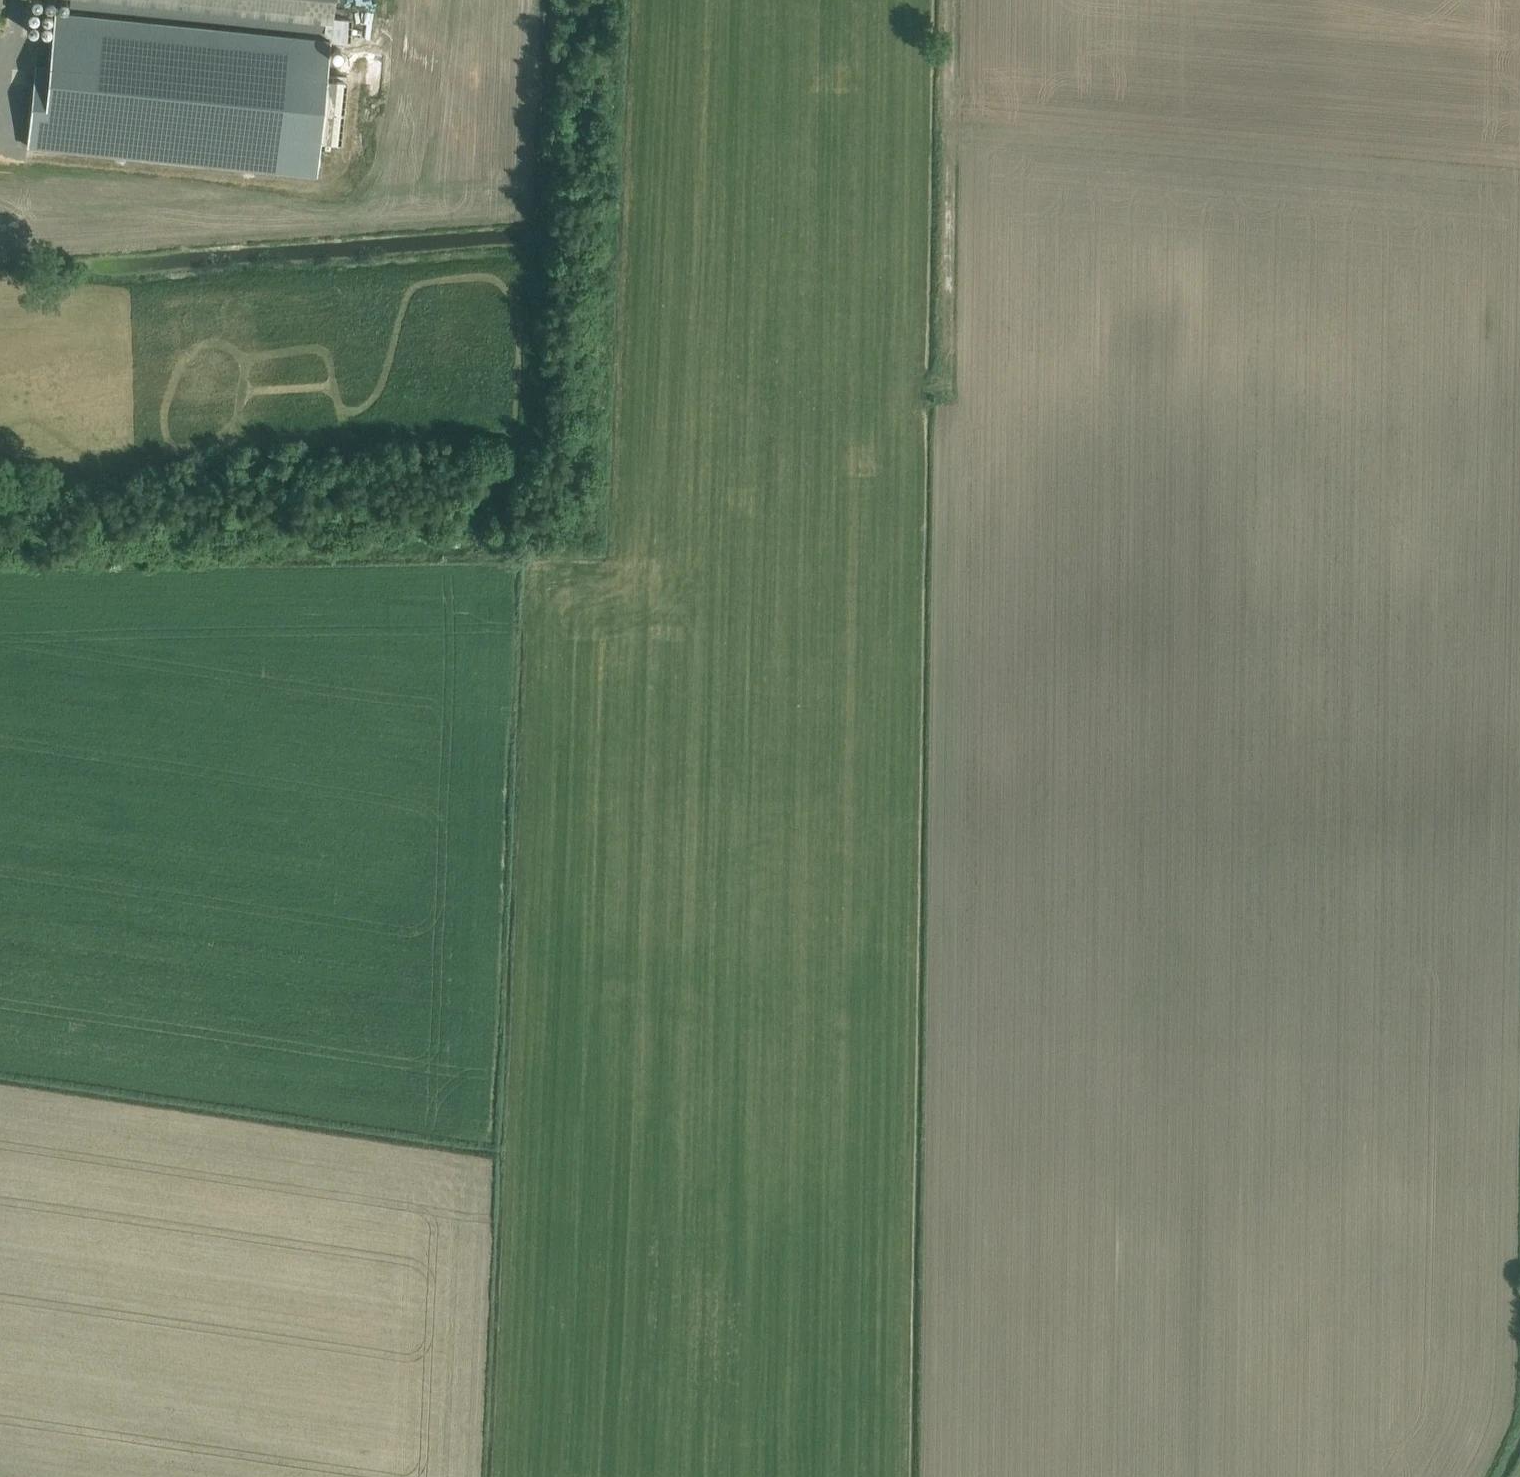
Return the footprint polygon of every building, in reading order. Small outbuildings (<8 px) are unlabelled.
[(334,0),(104,0),(325,23),(324,32),(337,42),(350,43),(352,20),(332,18),(334,0)] [(35,64),(27,143),(317,173),(320,136),(340,138),(347,74),(327,72),(330,39),(55,11),(49,65),(35,64)]
